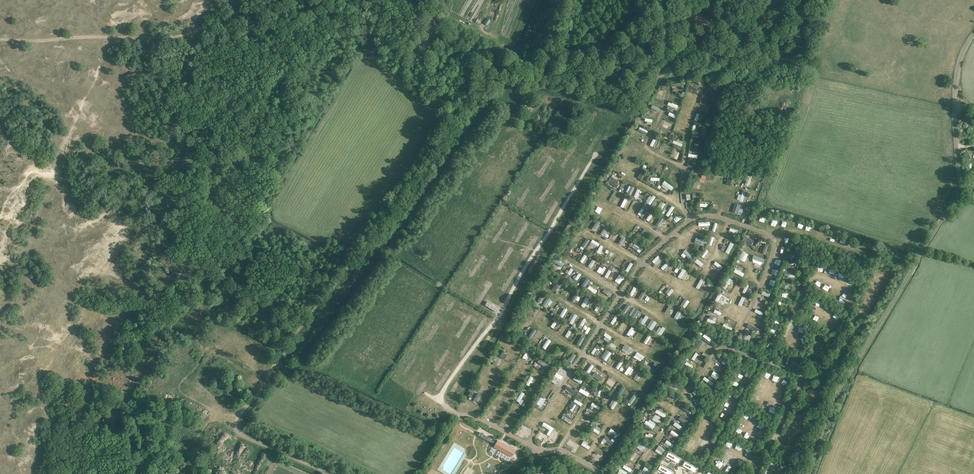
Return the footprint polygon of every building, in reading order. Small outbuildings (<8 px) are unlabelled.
[(663,92),(661,92),(659,98),(665,100),(667,90),(664,89),(663,92)] [(624,160),(623,162),(620,161),(617,168),(620,169),(621,167),(626,169),(629,162),(624,160)] [(702,174),(701,178),(706,179),(708,169),(699,167),(698,173),(702,174)] [(609,185),(609,183),(617,187),(620,180),(613,177),(612,179),(609,177),(606,183),(609,185)] [(665,180),(661,186),(667,190),(668,188),(671,190),(674,186),(665,180)] [(626,192),(631,195),(634,187),(629,185),(626,192)] [(637,188),(633,196),(637,198),(641,190),(637,188)] [(742,194),(739,193),(737,199),(743,201),(746,190),(743,189),(742,194)] [(655,197),(650,194),(645,202),(650,205),(655,197)] [(602,213),(605,207),(599,203),(596,209),(602,213)] [(744,209),(740,208),(741,205),(735,203),(732,211),(741,215),(744,209)] [(671,205),(666,215),(669,216),(674,207),(671,205)] [(675,224),(682,216),(680,214),(673,221),(675,224)] [(656,224),(659,226),(664,218),(660,216),(656,224)] [(598,218),(592,227),(595,230),(601,221),(598,218)] [(607,224),(600,233),(603,235),(610,226),(607,224)] [(729,231),(732,232),(732,234),(737,236),(738,230),(730,227),(729,231)] [(623,235),(618,242),(622,244),(626,237),(623,235)] [(705,242),(707,243),(708,241),(696,236),(694,242),(704,246),(705,242)] [(745,236),(744,242),(752,245),(754,239),(745,236)] [(585,248),(590,240),(586,237),(581,245),(585,248)] [(596,247),(599,243),(592,239),(590,243),(596,247)] [(730,241),(725,251),(729,253),(734,243),(730,241)] [(639,253),(643,248),(636,242),(632,246),(639,253)] [(563,254),(567,256),(572,246),(569,244),(563,254)] [(670,255),(676,257),(679,250),(674,248),(670,255)] [(610,259),(614,252),(610,249),(605,257),(610,259)] [(681,254),(684,257),(686,256),(690,260),(693,256),(686,249),(681,254)] [(588,256),(584,254),(580,261),(584,263),(588,256)] [(652,260),(657,265),(662,259),(658,255),(652,260)] [(557,258),(554,262),(562,267),(564,263),(557,258)] [(666,271),(673,264),(669,260),(662,267),(666,271)] [(716,261),(714,263),(716,265),(714,267),(719,271),(723,266),(716,261)] [(597,271),(603,274),(606,267),(601,264),(597,271)] [(679,277),(685,279),(688,270),(682,268),(679,277)] [(735,268),(734,271),(743,276),(745,273),(735,268)] [(644,282),(649,285),(653,278),(648,275),(645,279),(646,279),(644,282)] [(702,283),(705,284),(706,280),(701,277),(697,287),(700,288),(702,283)] [(727,289),(729,283),(733,284),(734,279),(727,277),(724,288),(727,289)] [(555,290),(561,282),(557,280),(552,288),(555,290)] [(751,287),(755,289),(756,286),(750,284),(750,285),(746,283),(743,292),(748,294),(751,287)] [(595,293),(597,290),(589,285),(587,288),(595,293)] [(566,286),(561,294),(565,296),(570,288),(566,286)] [(633,286),(629,294),(632,296),(633,294),(635,295),(638,290),(635,289),(636,287),(633,286)] [(669,287),(665,292),(670,295),(674,290),(669,287)] [(604,288),(602,291),(610,296),(612,293),(604,288)] [(642,300),(646,291),(643,289),(638,298),(642,300)] [(580,297),(577,296),(579,294),(575,292),(571,300),(575,302),(576,299),(578,301),(580,297)] [(537,301),(541,303),(545,295),(542,293),(537,301)] [(844,303),(846,298),(841,295),(838,300),(844,303)] [(542,304),(548,308),(553,301),(548,297),(542,304)] [(726,306),(728,301),(718,297),(716,302),(726,306)] [(686,306),(690,301),(685,298),(681,303),(686,306)] [(484,304),(495,311),(497,308),(486,301),(484,304)] [(622,312),(626,314),(630,305),(626,303),(622,312)] [(562,306),(560,309),(562,311),(559,315),(562,317),(568,309),(562,306)] [(571,312),(568,321),(573,323),(577,314),(571,312)] [(613,324),(619,316),(616,314),(610,322),(613,324)] [(640,322),(644,324),(649,316),(646,314),(640,322)] [(652,319),(647,326),(652,330),(657,322),(652,319)] [(746,327),(759,334),(761,330),(748,323),(746,327)] [(661,325),(656,333),(660,336),(665,328),(661,325)] [(631,327),(626,333),(630,336),(635,329),(631,327)] [(531,338),(537,330),(534,328),(528,336),(531,338)] [(636,340),(642,332),(640,330),(634,338),(636,340)] [(605,332),(604,334),(605,336),(604,338),(609,342),(613,337),(605,332)] [(709,341),(713,337),(707,332),(703,336),(709,341)] [(752,335),(745,332),(742,339),(749,342),(752,335)] [(582,333),(576,343),(580,346),(586,336),(582,333)] [(548,338),(542,347),(546,349),(551,340),(548,338)] [(698,338),(694,346),(699,349),(703,341),(698,338)] [(612,341),(608,347),(615,351),(619,346),(612,341)] [(630,354),(633,349),(625,344),(622,349),(630,354)] [(601,357),(606,360),(612,352),(606,349),(601,357)] [(633,356),(641,361),(644,356),(637,351),(633,356)] [(696,351),(692,358),(696,361),(700,354),(696,351)] [(725,363),(728,359),(721,354),(719,357),(723,359),(722,361),(725,363)] [(780,362),(791,366),(793,358),(782,354),(780,362)] [(641,368),(650,372),(653,367),(643,362),(641,368)] [(625,373),(630,375),(633,368),(628,366),(625,373)] [(551,381),(557,385),(566,371),(560,367),(551,381)] [(714,370),(711,375),(717,379),(720,374),(714,370)] [(601,381),(604,376),(595,371),(592,376),(601,381)] [(573,378),(580,384),(583,380),(575,375),(573,378)] [(712,385),(714,382),(705,376),(703,379),(712,385)] [(505,383),(510,385),(513,379),(508,377),(505,383)] [(612,377),(607,383),(613,387),(617,380),(612,377)] [(583,379),(579,392),(588,395),(589,392),(584,390),(588,381),(583,379)] [(668,387),(676,392),(679,386),(671,381),(668,387)] [(575,388),(574,390),(567,385),(564,388),(574,395),(578,389),(575,388)] [(473,400),(478,392),(472,389),(468,395),(472,397),(471,398),(473,400)] [(522,391),(516,400),(521,404),(524,400),(522,398),(525,393),(522,391)] [(477,403),(482,396),(478,393),(473,400),(477,403)] [(629,401),(632,403),(638,395),(634,393),(629,401)] [(541,396),(535,405),(540,408),(546,399),(541,396)] [(613,408),(618,402),(613,399),(609,405),(613,408)] [(695,403),(704,407),(706,404),(697,399),(695,403)] [(567,407),(572,411),(574,409),(576,410),(579,406),(572,401),(567,407)] [(597,411),(600,406),(592,402),(589,407),(597,411)] [(657,409),(655,412),(665,417),(668,412),(660,407),(658,410),(657,409)] [(686,407),(684,412),(690,415),(690,414),(697,416),(698,412),(686,407)] [(571,423),(572,421),(569,419),(571,417),(566,414),(568,411),(565,409),(561,418),(571,423)] [(659,423),(661,421),(659,420),(661,417),(655,413),(654,416),(651,414),(649,417),(659,423)] [(584,414),(581,419),(589,424),(592,419),(584,414)] [(688,425),(690,421),(682,415),(679,419),(688,425)] [(650,419),(649,421),(646,420),(645,423),(654,428),(656,423),(650,419)] [(675,421),(673,425),(681,429),(683,426),(675,421)] [(549,435),(554,427),(543,422),(542,425),(549,429),(547,434),(549,435)] [(525,436),(528,427),(521,424),(518,433),(525,436)] [(593,430),(598,433),(601,428),(596,425),(593,430)] [(615,436),(617,432),(611,428),(608,431),(615,436)] [(550,439),(557,443),(562,434),(555,430),(550,439)] [(480,432),(478,435),(496,444),(494,447),(512,457),(515,450),(504,444),(507,439),(503,437),(500,442),(498,440),(497,443),(490,439),(490,438),(480,432)] [(602,440),(610,446),(614,441),(605,435),(602,440)] [(566,444),(576,449),(579,444),(569,438),(566,444)] [(583,440),(581,444),(588,449),(590,446),(587,444),(588,442),(583,440)] [(639,440),(635,446),(643,451),(647,446),(639,440)] [(661,455),(665,450),(659,445),(655,450),(661,455)] [(635,452),(636,449),(635,448),(633,451),(632,450),(628,458),(633,460),(637,453),(635,452)] [(623,465),(628,468),(631,462),(626,459),(623,465)] [(690,471),(694,473),(699,467),(694,464),(690,471)]
